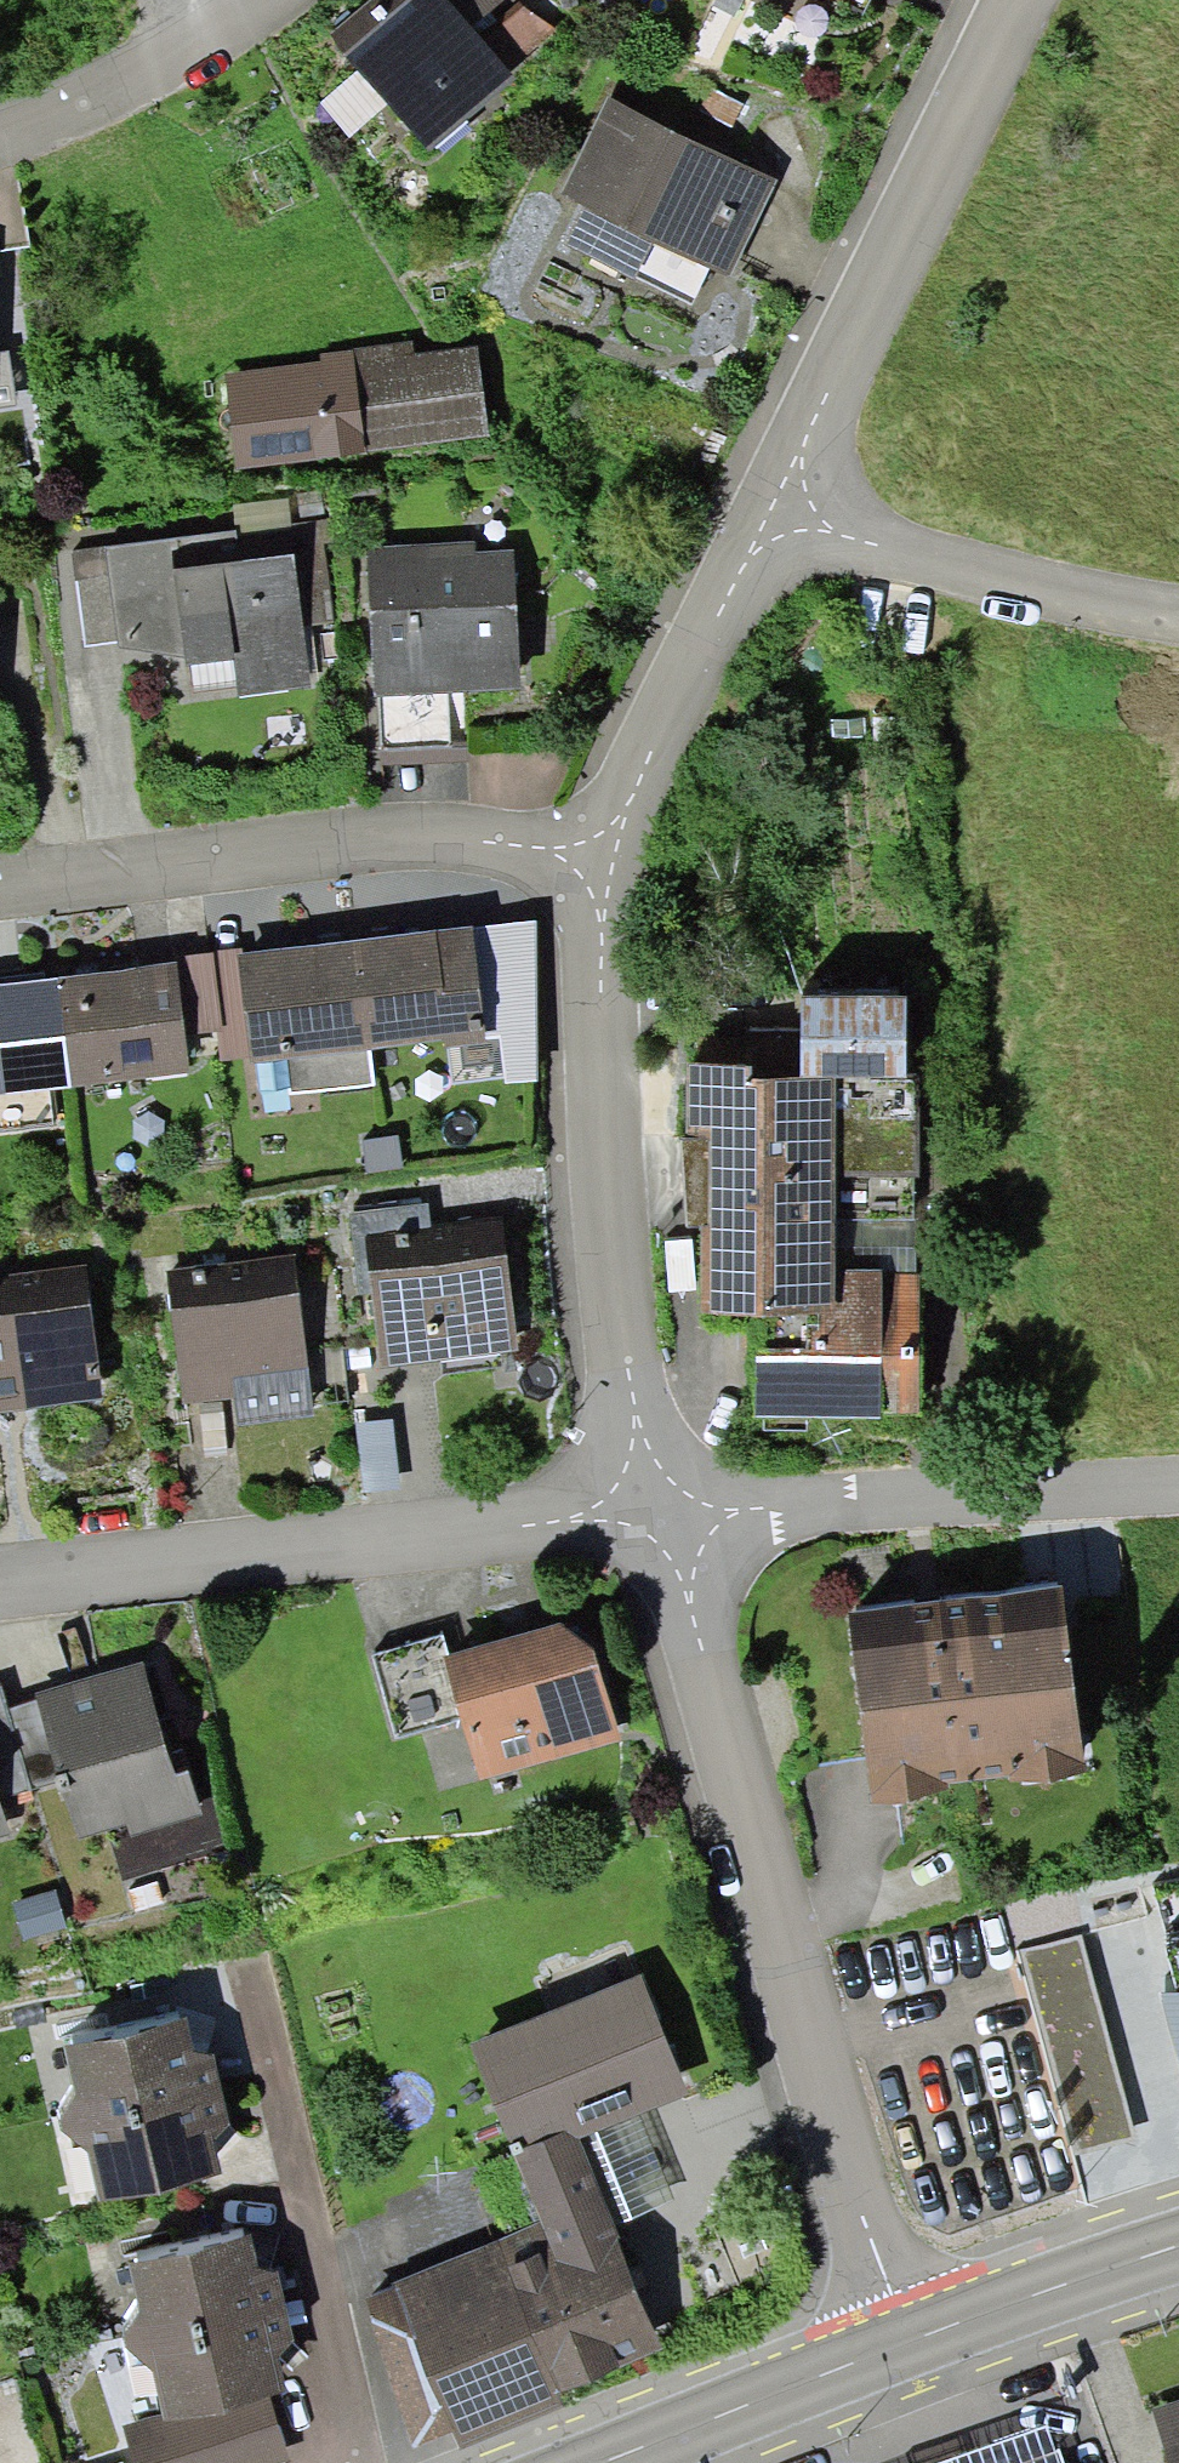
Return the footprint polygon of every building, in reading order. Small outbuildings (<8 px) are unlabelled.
[(329,35),(359,70),(389,104),(428,151),(516,77),(511,71),(482,37),(473,27),(450,0),(370,0),(329,35)] [(473,27),(504,0),(450,0),(473,27)] [(709,12),(731,22),(742,0),(714,0),(709,12)] [(557,28),(522,6),(482,37),(511,71),(557,28)] [(389,104),(359,70),(320,103),(350,137),(389,104)] [(742,104),(710,89),(697,119),(729,134),(742,104)] [(777,180),(607,97),(560,195),(583,206),(564,246),(691,307),(711,267),(730,277),(777,180)] [(228,382),(224,382),(235,468),(489,438),(478,346),(414,354),(413,342),(320,353),(321,361),(227,372),(228,382)] [(17,405),(9,351),(0,352),(0,408),(17,405)] [(119,649),(185,658),(186,666),(191,665),(234,660),(237,682),(239,697),(311,689),(303,625),(333,622),(321,521),(292,524),(236,531),(105,548),(118,641),(119,649)] [(474,543),(367,548),(374,697),(378,697),(464,692),(520,689),(514,550),(474,552),(474,543)] [(118,641),(105,548),(71,553),(85,646),(118,641)] [(234,660),(191,665),(194,687),(237,682),(234,660)] [(468,746),(464,692),(378,697),(380,750),(468,746)] [(468,763),(468,746),(380,750),(381,767),(468,763)] [(537,921),(472,928),(486,1039),(501,1037),(505,1085),(539,1081),(537,921)] [(471,924),(355,939),(370,1048),(444,1039),(445,1048),(486,1043),(486,1039),(472,928),(471,924)] [(287,1059),(370,1048),(355,939),(237,954),(251,1059),(251,1063),(287,1059)] [(173,957),(174,962),(176,962),(185,1035),(217,1031),(220,1061),(251,1059),(237,954),(236,950),(173,957)] [(174,962),(55,977),(69,1086),(190,1072),(185,1035),(176,962),(174,962)] [(69,1086),(55,977),(0,983),(0,1095),(48,1089),(69,1086)] [(801,998),(800,1079),(904,1080),(905,999),(801,998)] [(370,1048),(287,1059),(292,1093),(374,1084),(370,1048)] [(751,1065),(688,1065),(687,1228),(701,1228),(700,1315),(808,1316),(807,1349),(756,1349),(755,1419),(882,1420),(882,1414),(919,1414),(920,1278),(915,1278),(915,1178),(917,1178),(918,1080),(904,1080),(800,1079),(751,1079),(751,1065)] [(48,1089),(0,1095),(0,1131),(52,1124),(48,1089)] [(400,1136),(362,1140),(365,1172),(404,1168),(400,1136)] [(434,1263),(428,1206),(349,1214),(360,1297),(372,1295),(369,1272),(434,1263)] [(295,1254),(166,1271),(183,1405),(235,1399),(238,1426),(314,1417),(295,1254)] [(434,1263),(369,1272),(372,1295),(381,1368),(519,1351),(506,1254),(434,1263)] [(0,1277),(0,1412),(103,1399),(87,1265),(0,1277)] [(393,1419),(356,1423),(364,1493),(401,1489),(393,1419)] [(1061,1587),(846,1614),(870,1803),(946,1794),(945,1785),(1007,1777),(1008,1785),(1084,1775),(1061,1587)] [(583,1613),(449,1656),(442,1657),(461,1720),(479,1780),(621,1741),(583,1613)] [(397,1737),(461,1720),(442,1657),(449,1656),(443,1635),(372,1655),(397,1737)] [(64,1792),(79,1838),(107,1830),(124,1877),(236,1845),(219,1796),(200,1803),(190,1771),(176,1776),(145,1663),(35,1694),(37,1702),(58,1785),(59,1793),(64,1792)] [(31,1791),(8,1710),(2,1688),(0,1689),(0,1800),(31,1791)] [(32,1793),(58,1785),(37,1702),(8,1710),(31,1791),(32,1793)] [(10,1835),(0,1801),(0,1839),(10,1835)] [(65,1927),(55,1891),(13,1903),(23,1939),(65,1927)] [(1082,1935),(1021,1950),(1073,2153),(1134,2137),(1082,1935)] [(471,2045),(512,2153),(565,2132),(579,2139),(638,2114),(689,2093),(641,1976),(471,2045)] [(1160,1996),(1178,2061),(1178,1991),(1160,1996)] [(60,2121),(61,2126),(220,2087),(213,2054),(195,2050),(186,2016),(63,2045),(74,2095),(60,2121)] [(229,2124),(220,2087),(61,2126),(63,2133),(87,2149),(100,2201),(222,2175),(214,2141),(229,2124)] [(672,2201),(638,2114),(579,2139),(613,2227),(672,2201)] [(394,2287),(365,2298),(414,2448),(455,2434),(460,2449),(565,2406),(558,2393),(663,2351),(613,2227),(579,2139),(565,2132),(512,2153),(540,2221),(392,2283),(394,2287)] [(125,2339),(125,2343),(285,2308),(277,2274),(258,2267),(252,2235),(128,2266),(139,2312),(125,2339)] [(293,2343),(285,2308),(125,2343),(126,2348),(152,2371),(162,2414),(164,2423),(270,2397),(286,2390),(277,2358),(293,2343)] [(134,2462),(279,2462),(292,2459),(270,2397),(164,2423),(162,2414),(121,2424),(134,2462)] [(1152,2410),(1168,2462),(1178,2462),(1178,2402),(1152,2410)] [(1051,2425),(941,2462),(1065,2462),(1051,2425)]
